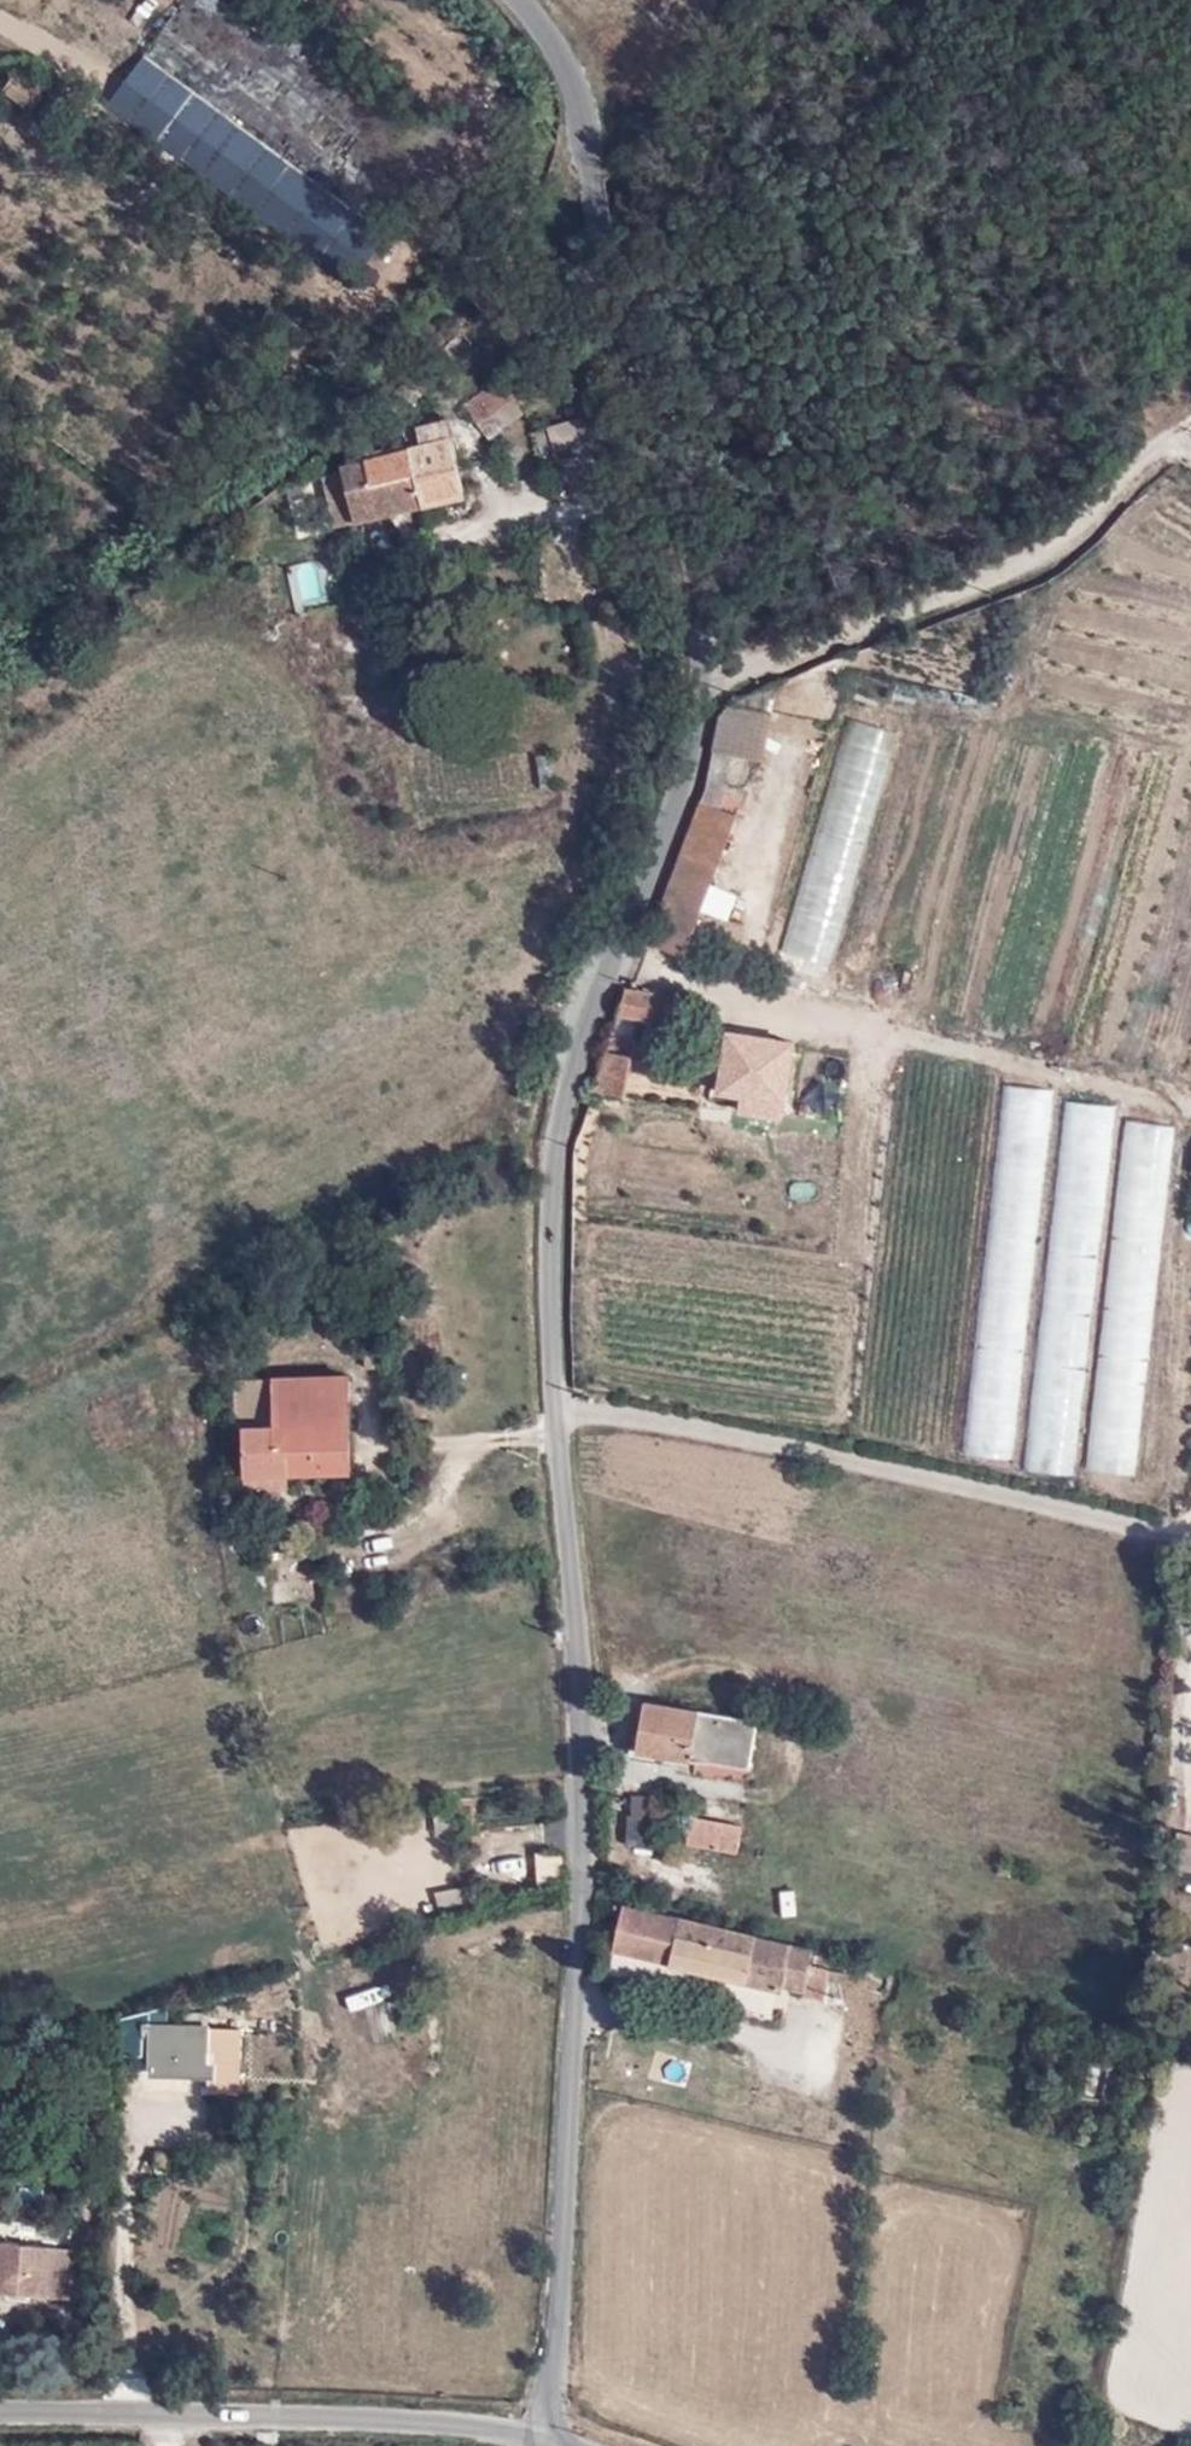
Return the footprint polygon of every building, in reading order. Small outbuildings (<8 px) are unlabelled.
[(104,107),(347,286),(457,136),(277,0),(185,0),(104,107)] [(0,92),(0,95),(29,118),(45,98),(15,74),(0,92)] [(345,474),(326,477),(335,527),(462,498),(449,427),(421,433),(424,450),(343,468),(345,474)] [(766,763),(774,716),(730,708),(721,720),(715,755),(703,800),(647,942),(689,963),(740,819),(720,810),(732,754),(766,763)] [(661,993),(629,989),(616,1028),(650,1032),(661,993)] [(742,1097),(786,1102),(795,1043),(731,1035),(722,1093),(716,1092),(714,1101),(741,1106),(742,1097)] [(637,1060),(602,1054),(596,1094),(629,1099),(637,1060)] [(784,1116),(786,1102),(742,1097),(741,1106),(740,1111),(784,1116)] [(344,1363),(233,1370),(243,1476),(352,1468),(344,1363)] [(313,1577),(271,1584),(275,1607),(317,1600),(313,1577)] [(748,1717),(644,1694),(633,1745),(737,1768),(748,1717)] [(653,1847),(653,1797),(628,1797),(628,1826),(626,1826),(626,1847),(653,1847)] [(691,1812),(687,1842),(737,1849),(741,1819),(691,1812)] [(789,1932),(620,1890),(600,1971),(776,2015),(783,1988),(849,2004),(858,1966),(815,1955),(817,1944),(789,1938),(789,1932)] [(209,2018),(149,2017),(148,2070),(217,2071),(217,2051),(209,2048),(209,2018)] [(0,2204),(0,2281),(20,2283),(25,2230),(2,2227),(4,2204),(0,2204)]
